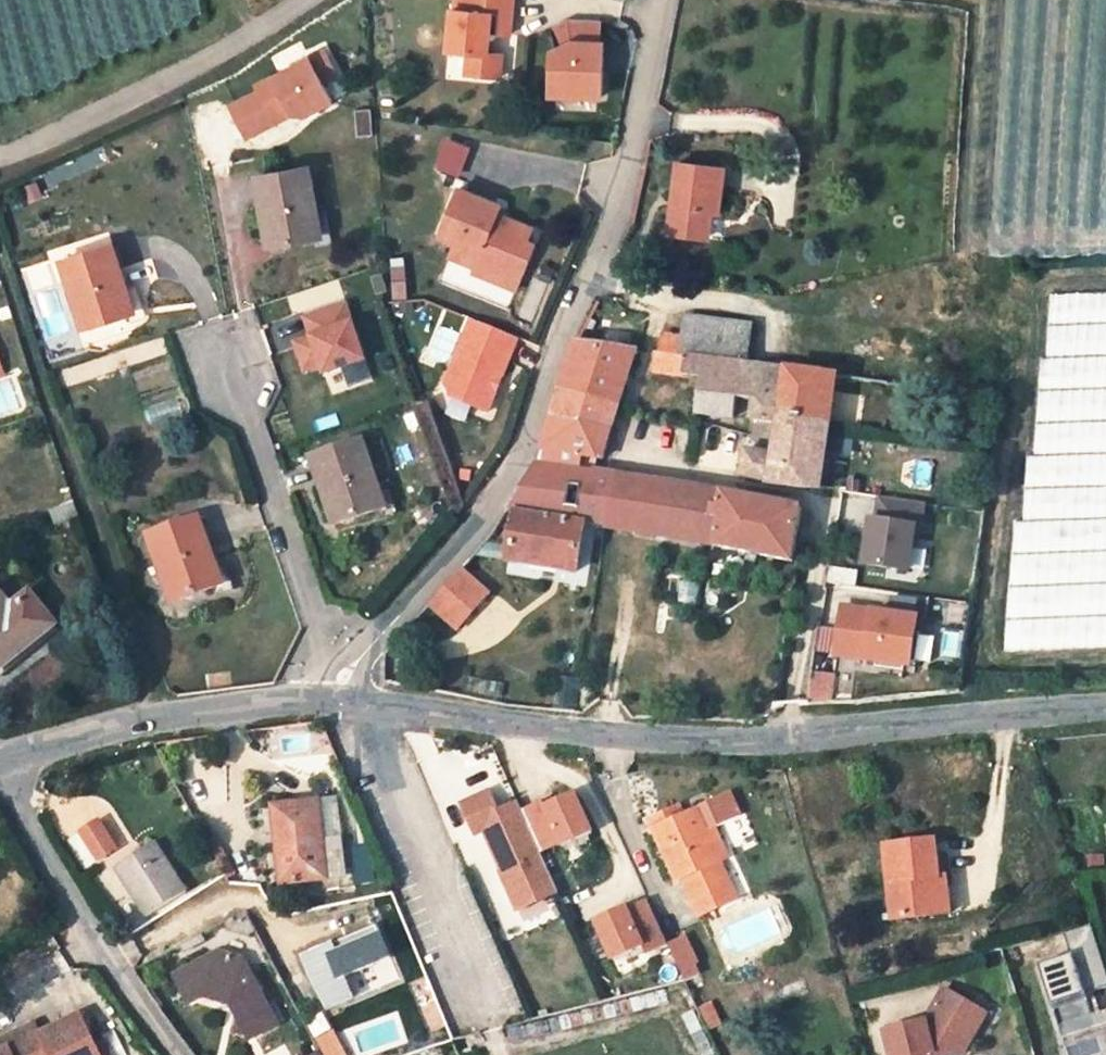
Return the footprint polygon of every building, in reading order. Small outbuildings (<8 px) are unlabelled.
[(417,39),(436,41),(459,43),(461,20),(462,2),(437,0),(420,0),(417,39)] [(462,2),(461,20),(480,22),(481,0),(437,0),(462,2)] [(542,28),(520,39),(520,82),(574,82),(574,28),(570,28),(570,6),(542,6),(542,28)] [(306,62),(293,40),(226,78),(230,84),(201,100),(218,130),(263,105),(274,106),(303,90),(292,70),(306,62)] [(459,43),(436,41),(434,65),(464,67),(466,43),(459,43)] [(475,44),(466,43),(464,67),(473,68),(475,44)] [(444,140),(421,130),(410,156),(433,166),(444,140)] [(687,202),(691,155),(644,151),(636,223),(677,227),(680,201),(687,202)] [(256,233),(267,231),(289,228),(287,205),(280,159),(225,167),(235,235),(256,233)] [(509,234),(499,230),(503,218),(484,210),(481,216),(467,209),(471,199),(432,183),(412,229),(430,236),(425,247),(449,255),(468,263),(475,255),(496,264),(509,234)] [(289,228),(267,231),(269,245),(304,240),(298,203),(287,205),(289,228)] [(78,296),(97,288),(91,268),(77,221),(25,237),(45,305),(78,296)] [(489,282),(496,264),(475,255),(468,263),(449,255),(445,265),(489,282)] [(118,302),(109,263),(91,268),(97,288),(78,296),(83,311),(118,302)] [(279,306),(286,324),(270,331),(281,359),(297,353),(301,361),(341,346),(320,291),(279,306)] [(712,347),(716,310),(649,303),(644,341),(712,347)] [(489,325),(444,306),(418,369),(424,383),(459,397),(489,325)] [(539,349),(525,389),(590,389),(604,338),(546,331),(539,349)] [(644,341),(624,340),(622,364),(652,367),(670,369),(670,378),(721,382),(719,398),(744,401),(746,391),(797,395),(802,356),(712,347),(644,341)] [(651,378),(652,367),(622,364),(621,374),(651,378)] [(580,439),(590,389),(525,389),(516,413),(508,437),(510,437),(545,438),(568,439),(580,439)] [(784,468),(789,468),(795,412),(797,395),(746,391),(744,401),(740,434),(713,432),(710,461),(784,468)] [(545,455),(545,438),(510,437),(510,452),(545,455)] [(568,456),(568,439),(545,438),(545,455),(568,456)] [(334,514),(354,504),(348,484),(333,442),(285,459),(290,473),(307,524),(334,514)] [(575,509),(582,457),(568,456),(545,455),(510,452),(501,452),(479,497),(485,497),(555,507),(575,509)] [(626,460),(582,457),(575,509),(644,518),(713,530),(766,542),(774,489),(626,460)] [(887,480),(843,474),(840,497),(835,497),(829,541),(873,548),(879,504),(884,505),(887,480)] [(348,484),(354,504),(334,514),(341,528),(372,516),(360,482),(348,484)] [(555,507),(485,497),(478,546),(549,557),(555,507)] [(182,554),(169,512),(162,514),(119,528),(137,591),(165,583),(188,575),(182,554)] [(807,547),(792,544),(790,560),(805,562),(807,547)] [(203,575),(196,551),(182,554),(188,575),(165,583),(170,597),(206,586),(203,575)] [(435,558),(405,592),(431,614),(461,580),(435,558)] [(31,612),(6,582),(0,587),(0,636),(31,612)] [(882,596),(806,587),(801,634),(849,640),(848,645),(875,648),(876,643),(880,644),(881,641),(886,641),(889,613),(880,612),(882,596)] [(243,759),(246,837),(292,834),(287,756),(243,759)] [(516,779),(530,815),(533,820),(563,806),(545,766),(532,771),(516,779)] [(510,824),(492,783),(472,792),(464,772),(436,784),(450,814),(459,810),(473,842),(478,840),(481,848),(474,851),(485,876),(505,866),(512,881),(532,872),(510,824)] [(514,774),(492,783),(510,824),(530,815),(516,779),(514,774)] [(653,857),(662,874),(701,856),(666,784),(653,790),(648,780),(620,793),(625,803),(620,806),(646,860),(653,857)] [(105,879),(145,856),(116,806),(75,830),(105,879)] [(901,888),(897,849),(905,847),(902,811),(853,815),(859,892),(901,888)] [(905,847),(897,849),(901,888),(919,886),(914,846),(905,847)] [(709,871),(701,856),(662,874),(671,890),(709,871)] [(512,881),(505,866),(485,876),(492,891),(512,881)] [(600,884),(571,896),(589,937),(619,925),(623,934),(644,924),(623,876),(614,881),(601,886),(600,884)] [(1039,921),(1009,931),(1030,994),(1062,984),(1054,962),(1079,954),(1059,894),(1033,903),(1039,921)] [(259,1002),(224,937),(198,930),(154,954),(167,978),(187,967),(213,974),(235,1015),(259,1002)] [(945,983),(915,965),(896,996),(855,1006),(867,1054),(911,1054),(906,1037),(904,1029),(910,1027),(921,1034),(932,1031),(942,1014),(931,1007),(945,983)] [(942,1014),(957,990),(945,983),(931,1007),(942,1014)] [(97,1035),(88,1016),(77,1021),(62,990),(21,1009),(16,1000),(0,1007),(0,1054),(5,1054),(4,1053),(33,1038),(38,1048),(41,1054),(93,1054),(86,1040),(97,1035)] [(910,1027),(904,1029),(906,1037),(921,1034),(910,1027)] [(300,1029),(263,1049),(265,1054),(314,1054),(300,1029)] [(5,1054),(24,1054),(38,1048),(33,1038),(4,1053),(5,1054)]
